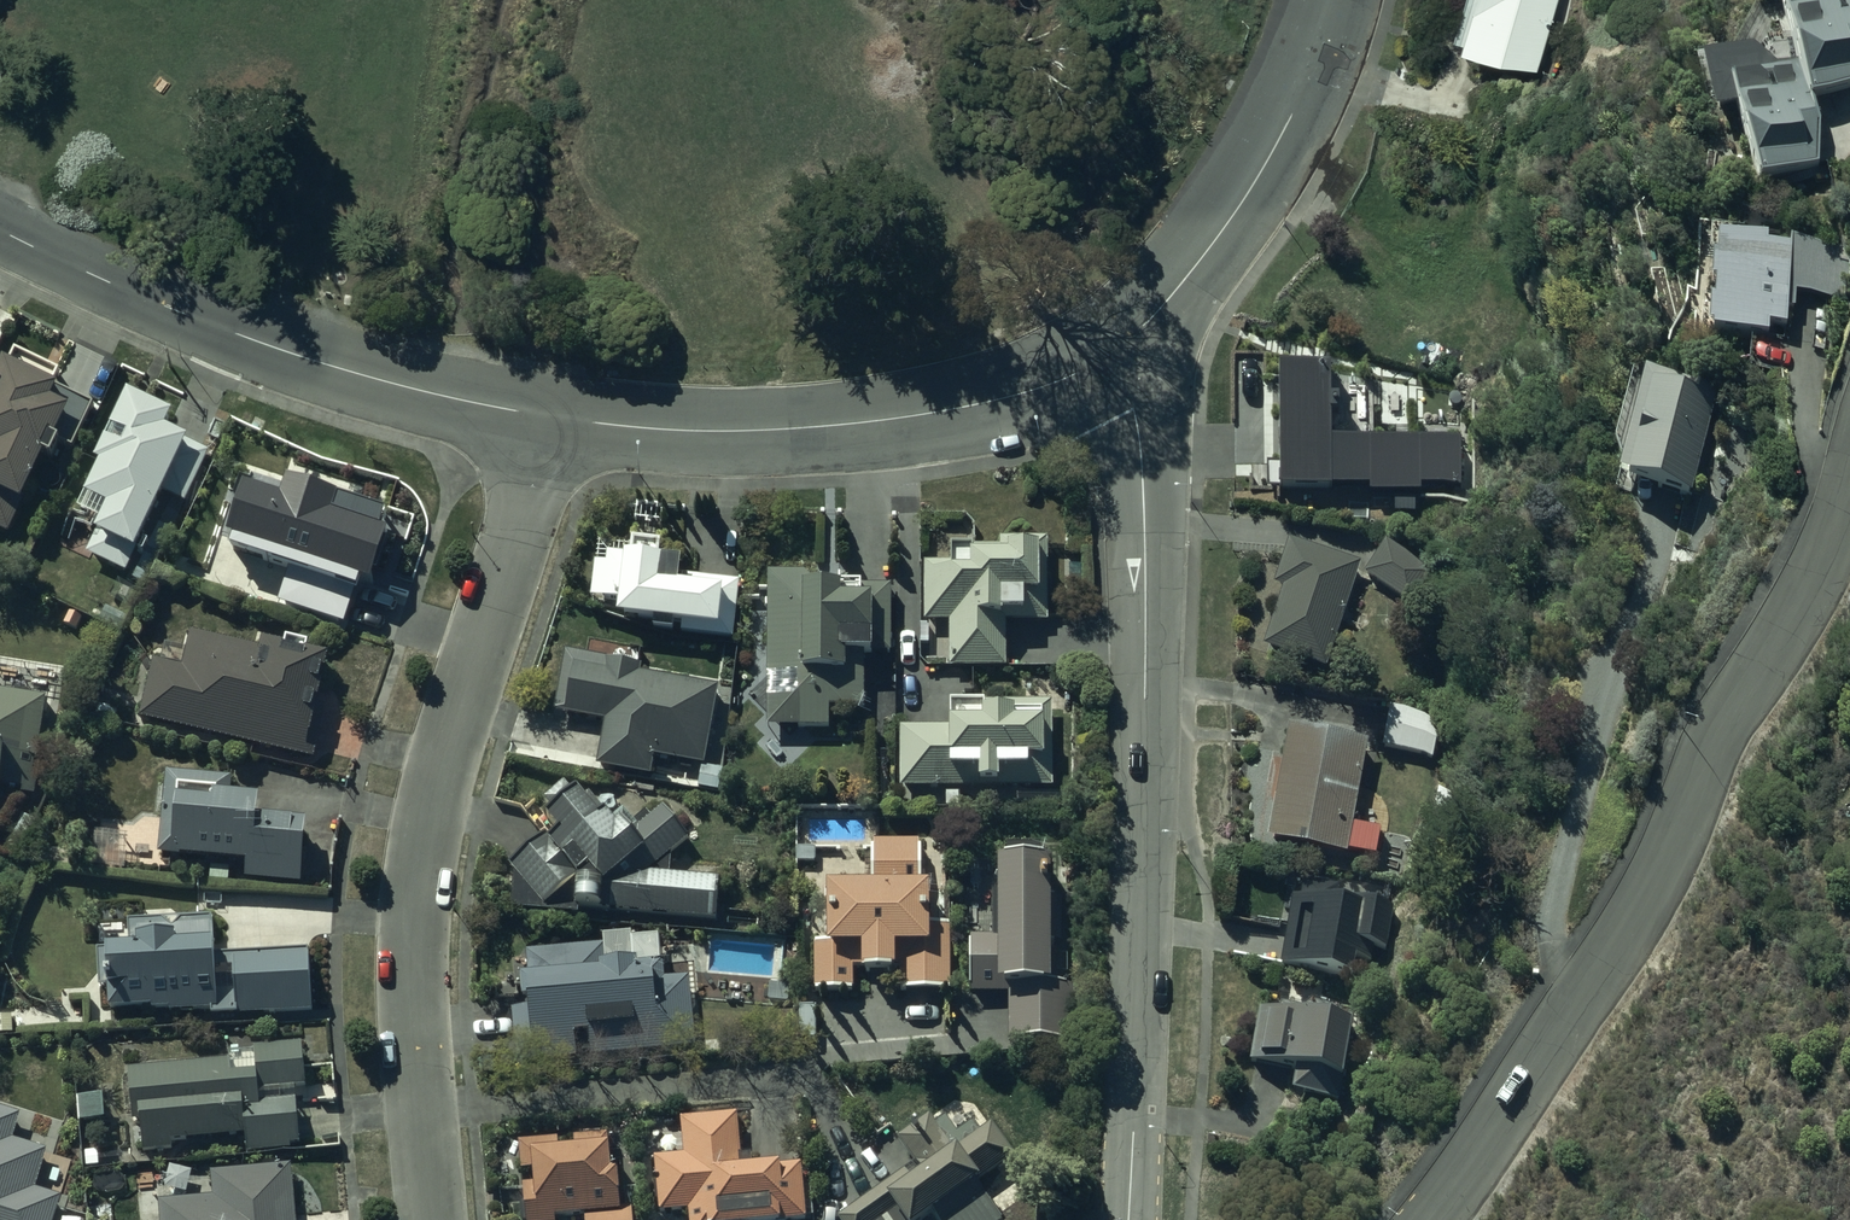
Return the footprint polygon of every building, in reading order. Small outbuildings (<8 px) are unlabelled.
[(1452,44),(1534,67),(1553,0),(1573,6),(1575,0),(1460,0),(1450,37),(1454,38),(1452,44)] [(1795,60),(1777,66),(1750,50),(1697,64),(1712,114),(1729,108),(1728,103),(1732,103),(1755,185),(1816,168),(1819,122),(1813,98),(1849,89),(1849,0),(1777,0),(1795,60)] [(1707,331),(1707,336),(1748,338),(1745,372),(1778,374),(1781,327),(1784,327),(1785,308),(1793,309),(1794,292),(1835,294),(1836,287),(1844,288),(1845,272),(1838,272),(1840,242),(1788,239),(1787,248),(1765,247),(1766,239),(1735,237),(1736,228),(1708,227),(1707,252),(1713,253),(1713,256),(1708,256),(1707,284),(1711,284),(1710,301),(1698,300),(1696,328),(1703,329),(1703,331),(1707,331)] [(0,369),(0,533),(5,535),(43,457),(51,461),(59,445),(70,450),(91,406),(50,386),(57,372),(15,352),(8,366),(3,363),(0,369)] [(1621,447),(1611,477),(1690,497),(1715,403),(1701,400),(1704,387),(1642,371),(1643,365),(1633,363),(1613,438),(1621,447)] [(172,416),(125,395),(95,465),(99,467),(84,501),(90,503),(79,526),(94,533),(83,557),(126,576),(163,493),(175,501),(205,450),(165,432),(172,416)] [(380,535),(285,509),(283,514),(225,498),(219,518),(227,520),(216,561),(272,576),(269,587),(288,593),(291,583),(313,589),(315,583),(332,588),(330,596),(361,605),(380,535)] [(1388,533),(1362,575),(1407,603),(1433,561),(1388,533)] [(923,622),(950,623),(950,670),(1006,670),(1006,619),(1016,619),(1016,623),(1048,623),(1048,597),(1053,597),(1053,571),(1047,571),(1047,538),(1000,538),(1000,548),(953,548),(953,564),(923,564),(923,622)] [(591,597),(618,600),(616,620),(682,626),(681,635),(734,640),(740,583),(686,577),(685,586),(659,584),(661,561),(659,560),(660,542),(631,539),(629,556),(607,554),(606,564),(594,563),(591,597)] [(1280,589),(1261,645),(1323,666),(1357,564),(1285,540),(1269,585),(1280,589)] [(813,574),(768,573),(767,730),(828,730),(829,709),(864,709),(864,668),(846,667),(846,656),(892,656),(892,587),(813,586),(813,574)] [(182,669),(151,661),(137,717),(312,763),(327,709),(318,706),(330,658),(306,652),(305,657),(282,651),(283,647),(258,641),(256,650),(191,633),(182,669)] [(553,713),(603,722),(596,766),(652,776),(655,757),(705,766),(718,687),(715,686),(716,680),(690,675),(689,682),(641,673),(642,667),(563,653),(553,713)] [(0,690),(0,787),(0,784),(22,787),(21,798),(34,800),(44,715),(49,716),(50,705),(45,705),(45,697),(0,690)] [(949,728),(901,727),(900,789),(1051,791),(1052,702),(949,701),(949,728)] [(1440,717),(1388,706),(1379,748),(1431,759),(1440,717)] [(1365,744),(1285,726),(1263,838),(1346,855),(1347,851),(1375,856),(1380,831),(1349,825),(1365,744)] [(159,856),(173,856),(173,860),(211,862),(210,881),(229,882),(229,863),(247,863),(245,880),(300,884),(304,834),(308,834),(308,822),(257,820),(258,799),(230,797),(231,778),(166,773),(159,856)] [(688,840),(662,807),(639,827),(623,808),(609,820),(588,795),(582,799),(577,793),(572,797),(561,784),(540,801),(553,817),(547,822),(557,834),(548,841),(544,836),(508,866),(512,871),(510,909),(571,914),(571,907),(716,921),(716,878),(669,878),(669,856),(688,840)] [(826,942),(813,942),(813,993),(855,992),(855,947),(862,947),(862,975),(898,974),(899,994),(951,994),(951,925),(929,926),(929,887),(920,887),(919,842),(871,842),(872,888),(826,888),(826,942)] [(995,935),(969,936),(971,994),(1007,993),(1009,1042),(1077,1041),(1076,983),(1049,984),(1048,940),(1063,939),(1062,897),(1051,898),(1050,862),(1044,862),(1043,846),(1008,847),(1008,861),(993,861),(995,935)] [(1299,899),(1291,898),(1279,966),(1350,978),(1355,944),(1382,949),(1389,912),(1343,904),(1343,905),(1334,904),(1337,887),(1302,882),(1299,899)] [(214,1011),(212,916),(128,917),(129,948),(106,948),(107,1013),(214,1011)] [(522,1007),(510,1007),(515,1069),(575,1065),(573,1038),(588,1037),(590,1058),(695,1051),(689,976),(663,978),(660,937),(631,939),(631,934),(599,936),(600,946),(527,951),(529,978),(520,979),(522,1007)] [(306,955),(234,959),(237,1016),(309,1011),(306,955)] [(1305,1016),(1257,1007),(1247,1063),(1292,1071),(1288,1092),(1337,1101),(1342,1077),(1338,1076),(1347,1024),(1329,1021),(1330,1016),(1306,1011),(1305,1016)] [(230,1060),(127,1070),(129,1124),(139,1124),(140,1152),(173,1151),(172,1143),(243,1140),(244,1154),(298,1152),(297,1121),(305,1121),(304,1102),(282,1103),(282,1089),(303,1089),(302,1044),(256,1046),(257,1072),(230,1073),(230,1060)] [(104,1093),(78,1094),(79,1135),(110,1134),(109,1118),(104,1118),(104,1093)] [(41,1219),(40,1217),(39,1215),(38,1213),(36,1212),(35,1210),(33,1209),(48,1157),(41,1131),(0,1115),(0,1219),(42,1219),(41,1219)] [(654,1158),(660,1215),(687,1212),(687,1219),(805,1219),(814,1219),(811,1187),(804,1188),(801,1166),(752,1168),(751,1156),(739,1156),(737,1116),(681,1120),(683,1156),(654,1158)] [(838,1219),(929,1219),(932,1217),(934,1219),(997,1219),(974,1187),(1014,1160),(989,1125),(979,1132),(974,1124),(956,1136),(945,1119),(934,1127),(927,1117),(899,1137),(923,1171),(910,1180),(895,1159),(872,1176),(880,1188),(864,1200),(838,1219)] [(585,1216),(585,1219),(633,1219),(632,1208),(620,1209),(617,1176),(612,1176),(608,1137),(574,1140),(575,1150),(559,1152),(558,1142),(517,1145),(519,1165),(529,1164),(531,1185),(522,1186),(525,1219),(555,1219),(585,1216)] [(157,1201),(159,1219),(295,1219),(290,1166),(211,1173),(213,1197),(157,1201)]
